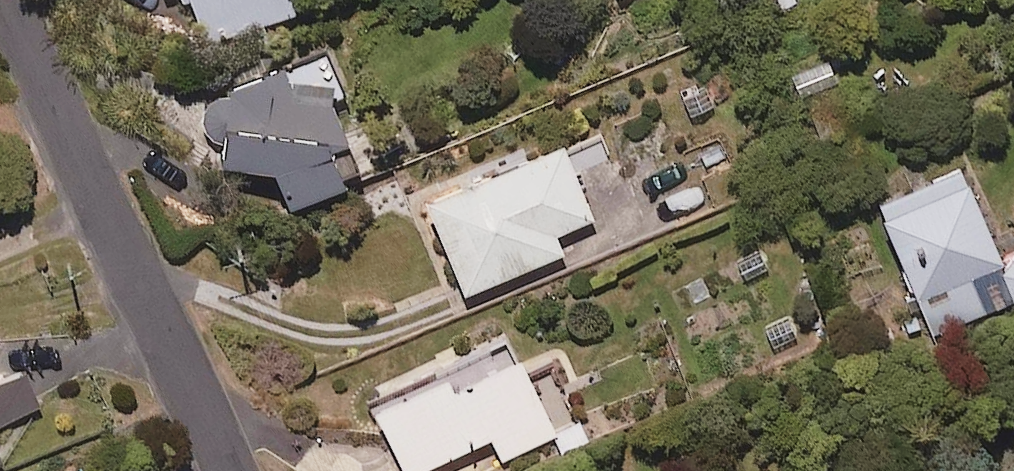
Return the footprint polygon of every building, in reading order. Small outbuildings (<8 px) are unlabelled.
[(297,0),(192,0),(207,38),(298,3),(297,0)] [(842,81),(828,51),(783,71),(797,102),(842,81)] [(228,87),(227,87),(222,87),(218,89),(213,91),(210,94),(207,97),(204,101),(203,106),(202,110),(202,115),(202,120),(204,124),(206,128),(209,132),(212,135),(216,137),(220,139),(219,155),(270,161),(288,201),(349,173),(334,141),(351,133),(319,67),(280,55),(230,79),(228,87)] [(707,72),(679,82),(689,116),(719,106),(707,72)] [(592,213),(562,136),(426,190),(465,287),(563,248),(555,227),(592,213)] [(965,160),(875,195),(931,339),(1013,306),(1013,248),(1001,253),(965,160)] [(760,241),(734,254),(745,285),(775,271),(760,241)] [(492,359),(483,340),(371,392),(407,470),(421,470),(494,437),(502,455),(562,427),(523,344),(492,359)] [(27,361),(0,372),(0,424),(45,405),(27,361)]
